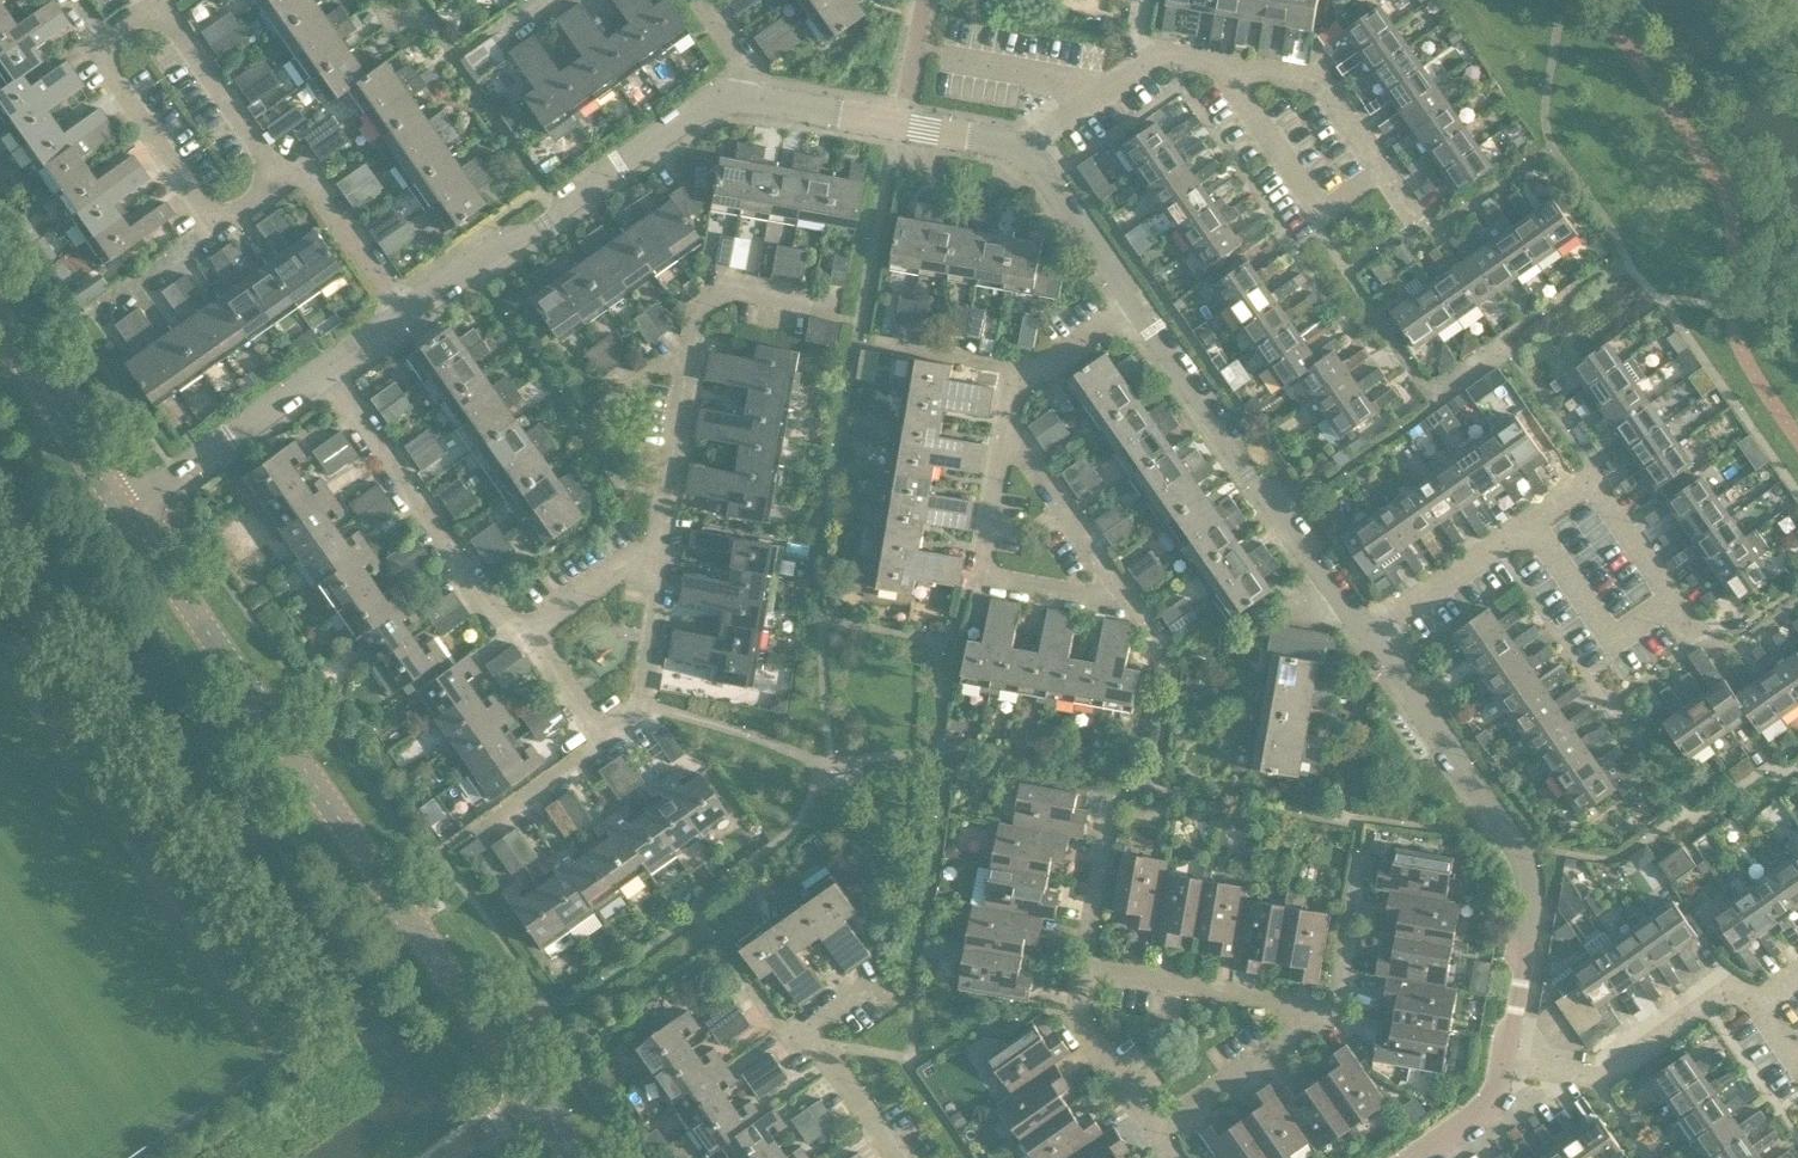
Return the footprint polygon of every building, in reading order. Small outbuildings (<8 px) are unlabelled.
[(7,14),(0,19),(0,54),(61,12),(52,0),(51,0),(15,25),(7,14)] [(256,12),(273,0),(248,0),(256,12)] [(256,12),(262,20),(266,16),(277,32),(317,4),(314,0),(273,0),(256,12)] [(668,55),(630,0),(611,0),(627,23),(616,31),(642,67),(657,56),(660,60),(668,55)] [(668,55),(676,49),(673,45),(689,33),(666,0),(660,0),(652,6),(648,0),(630,0),(668,55)] [(729,2),(737,15),(758,0),(732,0),(729,2)] [(832,0),(795,0),(802,10),(798,13),(803,21),(832,0)] [(803,21),(809,29),(813,25),(825,42),(864,14),(855,2),(858,0),(832,0),(803,21)] [(1191,9),(1192,9),(1193,0),(1168,0),(1167,4),(1168,4),(1163,31),(1173,33),(1178,6),(1191,9)] [(1216,13),(1218,0),(1193,0),(1192,9),(1191,9),(1187,35),(1197,37),(1201,10),(1216,13)] [(1240,17),(1243,0),(1218,0),(1216,13),(1211,39),(1221,41),(1226,15),(1240,17)] [(1264,21),(1268,0),(1243,0),(1240,17),(1235,43),(1245,45),(1250,19),(1264,21)] [(1288,26),(1293,0),(1268,0),(1264,21),(1259,48),(1269,49),(1274,23),(1288,25),(1288,26)] [(1288,26),(1288,25),(1283,52),(1293,54),(1298,27),(1313,30),(1319,0),(1293,0),(1288,26)] [(626,78),(642,67),(616,31),(605,39),(580,3),(568,12),(621,88),(629,82),(626,78)] [(324,16),(317,4),(277,32),(288,48),(284,51),(289,59),(348,17),(339,5),(324,16)] [(1351,39),(1359,51),(1395,26),(1380,6),(1345,31),(1344,32),(1326,45),(1323,47),(1329,55),(1351,39)] [(0,54),(0,87),(1,88),(6,84),(7,85),(21,75),(22,75),(41,62),(33,49),(69,24),(61,12),(0,54)] [(201,32),(209,44),(238,24),(230,12),(201,32)] [(613,93),(621,88),(568,12),(555,20),(580,56),(569,64),(595,100),(610,89),(613,93)] [(348,17),(356,29),(362,24),(354,13),(348,17)] [(348,17),(289,59),(295,67),(306,82),(310,79),(349,51),(342,40),(356,30),(356,29),(348,17)] [(753,37),(762,49),(791,29),(782,17),(753,37)] [(1337,22),(1319,35),(1326,45),(1344,32),(1337,22)] [(238,24),(209,44),(218,57),(247,37),(238,24)] [(1365,59),(1373,71),(1374,72),(1409,47),(1395,26),(1359,51),(1337,66),(1343,75),(1365,59)] [(1457,28),(1448,35),(1454,44),(1463,38),(1457,28)] [(791,29),(762,49),(770,62),(800,41),(791,29)] [(521,44),(574,121),(582,115),(579,111),(595,100),(569,64),(558,72),(533,36),(521,44)] [(578,126),(574,121),(521,44),(508,53),(533,89),(521,97),(548,135),(561,137),(578,126)] [(1374,72),(1373,71),(1351,87),(1357,95),(1379,79),(1387,91),(1388,92),(1423,67),(1409,47),(1374,72)] [(310,79),(306,82),(317,98),(322,106),(327,103),(342,93),(347,90),(346,89),(366,75),(366,74),(380,64),(372,52),(357,63),(349,51),(310,79)] [(233,79),(242,92),(271,71),(263,59),(233,79)] [(74,73),(66,61),(29,86),(22,75),(21,75),(7,85),(6,84),(1,88),(0,89),(0,125),(74,73)] [(347,90),(342,93),(353,108),(358,116),(417,75),(409,63),(394,73),(385,61),(380,64),(366,74),(366,75),(346,89),(347,90)] [(428,67),(417,75),(423,84),(434,76),(428,67)] [(1393,99),(1401,111),(1402,111),(1437,86),(1423,67),(1388,92),(1387,91),(1365,107),(1371,115),(1393,99)] [(271,71),(242,92),(251,104),(280,84),(271,71)] [(74,73),(0,125),(0,129),(4,134),(8,131),(19,147),(54,122),(46,111),(83,85),(74,73)] [(417,75),(358,116),(364,124),(375,140),(379,136),(419,109),(411,98),(426,87),(423,84),(417,75)] [(1407,119),(1415,131),(1416,131),(1451,106),(1437,86),(1402,111),(1401,111),(1379,127),(1385,135),(1407,119)] [(1351,87),(1344,92),(1350,100),(1357,95),(1351,87)] [(304,119),(296,106),(266,126),(275,139),(304,119)] [(1465,126),(1451,106),(1416,131),(1415,131),(1393,146),(1399,155),(1421,139),(1429,151),(1430,151),(1465,126)] [(509,107),(500,114),(505,122),(514,115),(509,107)] [(62,133),(54,122),(19,147),(30,162),(26,165),(31,173),(107,120),(98,108),(62,133)] [(427,120),(419,109),(379,136),(390,152),(386,155),(391,163),(450,122),(441,110),(427,120)] [(303,136),(312,149),(341,128),(332,116),(303,136)] [(116,132),(107,120),(31,173),(37,181),(41,178),(52,194),(87,169),(79,158),(116,132)] [(1172,143),(1172,144),(1194,128),(1188,120),(1166,135),(1157,122),(1121,147),(1136,168),(1172,143)] [(450,122),(391,163),(397,171),(408,187),(412,183),(452,156),(444,145),(459,134),(450,122)] [(1435,159),(1443,171),(1444,171),(1479,146),(1465,126),(1430,151),(1429,151),(1407,166),(1413,175),(1435,159)] [(341,128),(312,149),(320,161),(350,141),(341,128)] [(1172,143),(1136,168),(1150,188),(1186,163),(1186,164),(1208,148),(1202,140),(1180,155),(1172,144),(1172,143)] [(699,159),(683,170),(690,180),(692,180),(708,203),(708,204),(710,204),(709,209),(739,215),(751,144),(736,142),(736,143),(737,143),(734,161),(720,158),(720,157),(719,157),(718,162),(699,159)] [(751,144),(739,215),(767,219),(768,213),(776,168),(761,166),(765,148),(766,148),(766,147),(751,144)] [(1494,167),(1479,146),(1444,171),(1443,171),(1421,186),(1427,194),(1449,179),(1458,192),(1494,167)] [(786,223),(795,224),(808,154),(793,152),(793,153),(794,153),(791,171),(776,168),(768,213),(787,216),(786,223)] [(822,157),(808,154),(795,224),(805,226),(806,220),(825,223),(832,178),(818,176),(821,158),(822,158),(822,157)] [(95,180),(87,169),(52,194),(63,209),(59,212),(64,220),(140,167),(132,155),(95,180)] [(412,183),(408,187),(424,210),(483,169),(474,157),(460,167),(452,156),(412,183)] [(1186,163),(1150,188),(1164,208),(1200,183),(1200,184),(1222,168),(1216,160),(1194,175),(1186,164),(1186,163)] [(832,178),(825,223),(843,226),(842,233),(853,235),(865,164),(849,161),(849,163),(850,163),(847,181),(832,178)] [(336,183),(345,196),(374,175),(365,163),(336,183)] [(149,179),(140,167),(64,220),(70,228),(74,225),(85,241),(120,216),(120,217),(126,212),(118,201),(149,179)] [(491,181),(483,169),(424,210),(430,218),(434,215),(446,231),(485,204),(477,192),(491,181)] [(374,175),(345,196),(353,208),(383,188),(374,175)] [(1545,205),(1533,213),(1558,249),(1579,234),(1562,211),(1554,199),(1553,199),(1543,186),(1537,177),(1529,183),(1545,205)] [(690,180),(679,187),(696,212),(708,204),(708,203),(692,180),(690,180)] [(1214,204),(1222,198),(1236,188),(1230,180),(1208,195),(1200,184),(1200,183),(1164,208),(1178,228),(1214,203),(1214,204)] [(1552,180),(1543,186),(1553,199),(1554,199),(1562,211),(1570,206),(1552,180)] [(1111,185),(1098,195),(1102,200),(1115,191),(1111,185)] [(1421,186),(1414,191),(1420,200),(1427,194),(1421,186)] [(648,192),(636,200),(677,259),(685,253),(681,248),(697,236),(685,219),(696,212),(679,187),(668,195),(671,199),(658,208),(648,193),(649,193),(648,192)] [(1538,263),(1558,249),(1533,213),(1518,191),(1509,197),(1525,219),(1513,227),(1538,263)] [(1178,228),(1192,248),(1228,223),(1228,224),(1250,208),(1244,200),(1234,207),(1228,206),(1222,198),(1214,204),(1214,203),(1178,228)] [(636,200),(624,209),(624,210),(625,209),(636,224),(623,233),(650,270),(653,275),(669,264),(677,259),(636,200)] [(891,269),(920,274),(932,204),(917,201),(914,220),(901,218),(901,217),(900,216),(891,269)] [(120,216),(85,241),(96,256),(91,259),(97,268),(102,265),(174,215),(164,202),(128,227),(120,217),(120,216)] [(947,206),(932,204),(920,274),(929,276),(931,269),(949,273),(957,228),(944,225),(947,206)] [(1496,221),(1485,229),(1493,241),(1518,277),(1538,263),(1513,227),(1497,205),(1489,211),(1496,221)] [(279,208),(267,216),(319,290),(327,284),(344,273),(340,268),(313,229),(300,238),(297,234),(298,234),(279,208)] [(369,230),(378,243),(407,222),(398,210),(369,230)] [(976,284),(989,214),(974,211),(971,230),(957,228),(949,273),(969,276),(968,283),(976,284)] [(1003,216),(989,214),(976,284),(986,286),(987,279),(1006,282),(1014,237),(1000,235),(1003,216)] [(319,290),(267,216),(255,225),(273,251),(274,250),(277,254),(265,263),(293,302),(308,291),(311,296),(319,290)] [(1498,291),(1518,277),(1493,241),(1477,219),(1469,225),(1485,247),(1473,255),(1498,291)] [(1236,235),(1228,224),(1228,223),(1192,248),(1207,269),(1242,244),(1264,228),(1258,220),(1236,235)] [(1006,282),(1034,287),(1035,287),(1039,266),(1046,223),(1031,221),(1027,240),(1014,237),(1006,282)] [(415,235),(407,222),(378,243),(386,255),(415,235)] [(634,281),(650,270),(623,233),(611,241),(601,226),(602,226),(601,225),(589,233),(630,292),(638,286),(634,281)] [(589,233),(577,242),(577,243),(578,242),(589,257),(576,266),(603,303),(606,308),(630,292),(589,233)] [(1465,261),(1453,269),(1478,305),(1498,291),(1473,255),(1458,233),(1449,239),(1465,261)] [(715,264),(730,267),(735,238),(720,235),(715,264)] [(33,243),(39,252),(45,248),(46,241),(43,236),(33,243)] [(750,240),(735,238),(730,267),(744,269),(750,240)] [(1152,240),(1137,251),(1139,254),(1154,244),(1152,240)] [(293,302),(265,263),(253,271),(250,267),(251,267),(232,241),(220,249),(272,323),(280,318),(277,313),(293,302)] [(1405,243),(1395,249),(1399,255),(1403,257),(1409,267),(1418,261),(1405,243)] [(771,274),(786,277),(791,248),(776,245),(771,274)] [(1445,275),(1433,283),(1458,319),(1478,305),(1453,269),(1438,247),(1429,253),(1445,275)] [(806,250),(791,248),(786,277),(801,279),(806,250)] [(220,249),(208,258),(226,284),(227,283),(230,287),(218,296),(245,335),(249,340),(264,329),(272,323),(220,249)] [(1288,253),(1280,258),(1285,266),(1293,261),(1291,257),(1288,253)] [(844,287),(849,258),(834,255),(828,284),(844,287)] [(1384,283),(1396,274),(1384,257),(1372,266),(1384,283)] [(542,266),(583,325),(591,319),(587,314),(603,303),(576,266),(564,274),(554,259),(555,259),(554,258),(542,266)] [(1213,286),(1228,307),(1263,282),(1264,282),(1286,267),(1285,266),(1280,258),(1258,274),(1249,261),(1213,286)] [(1154,260),(1147,265),(1154,274),(1164,267),(1159,261),(1154,260)] [(1425,289),(1413,297),(1413,298),(1438,333),(1458,319),(1433,283),(1418,261),(1409,267),(1425,289)] [(575,330),(583,325),(542,266),(530,275),(530,276),(531,275),(542,290),(530,298),(529,297),(528,298),(555,337),(556,337),(556,336),(571,325),(575,330)] [(1064,270),(1039,266),(1035,287),(1034,287),(1033,294),(1059,298),(1064,270)] [(1302,273),(1294,278),(1300,286),(1307,281),(1302,273)] [(245,335),(218,296),(205,305),(202,301),(203,300),(185,274),(173,283),(225,356),(233,351),(230,346),(245,335)] [(1417,348),(1438,333),(1413,298),(1413,297),(1398,275),(1390,281),(1405,303),(1392,312),(1417,348)] [(1272,294),(1264,282),(1263,282),(1228,307),(1242,327),(1277,301),(1278,302),(1300,286),(1294,278),(1272,294)] [(225,356),(173,283),(161,291),(179,317),(180,317),(183,321),(170,329),(198,368),(214,357),(217,362),(225,356)] [(69,294),(68,295),(78,309),(79,308),(85,304),(75,290),(69,294)] [(1314,291),(1307,296),(1308,298),(1313,306),(1320,301),(1314,291)] [(911,326),(916,297),(901,295),(896,324),(911,326)] [(931,300),(916,297),(911,326),(926,329),(931,300)] [(1242,327),(1256,347),(1291,321),(1292,322),(1314,306),(1313,306),(1308,298),(1286,314),(1278,302),(1277,301),(1242,327)] [(656,302),(643,311),(660,335),(673,326),(656,302)] [(968,336),(973,307),(958,305),(953,334),(968,336)] [(138,307),(126,316),(178,389),(202,373),(198,368),(170,329),(158,338),(155,334),(156,333),(138,307)] [(987,310),(973,307),(968,336),(982,339),(987,310)] [(648,344),(660,335),(643,311),(631,320),(648,344)] [(170,395),(178,389),(126,316),(114,324),(132,350),(133,350),(136,354),(123,363),(151,402),(167,390),(170,395)] [(1034,348),(1039,319),(1024,316),(1019,345),(1034,348)] [(808,317),(804,340),(833,345),(837,322),(808,317)] [(1300,334),(1292,322),(1291,321),(1256,347),(1270,366),(1306,341),(1306,342),(1328,326),(1322,318),(1300,334)] [(422,381),(481,340),(472,328),(456,339),(448,327),(450,327),(449,326),(409,353),(410,354),(411,354),(422,369),(417,373),(422,381)] [(1210,328),(1201,334),(1208,345),(1218,338),(1210,328)] [(1677,331),(1668,338),(1679,353),(1688,347),(1677,331)] [(301,335),(288,344),(295,355),(308,345),(301,335)] [(609,335),(596,344),(613,368),(626,359),(609,335)] [(1335,351),(1343,346),(1337,337),(1314,354),(1306,342),(1306,341),(1270,366),(1285,388),(1300,377),(1299,376),(1320,362),(1319,361),(1335,351)] [(481,340),(422,381),(439,404),(444,400),(481,374),(474,363),(489,352),(481,340)] [(1579,376),(1587,388),(1623,363),(1608,342),(1572,368),(1573,368),(1551,384),(1557,392),(1579,376)] [(601,377),(613,368),(596,344),(584,353),(601,377)] [(707,366),(798,382),(800,372),(793,371),(797,353),(798,353),(798,352),(756,344),(753,359),(709,351),(707,366)] [(1344,364),(1335,351),(1319,361),(1320,362),(1299,376),(1300,377),(1314,396),(1349,371),(1350,372),(1371,356),(1366,348),(1344,364)] [(1688,348),(1677,357),(1682,364),(1694,356),(1688,348)] [(1081,408),(1140,366),(1131,354),(1115,365),(1107,354),(1108,354),(1108,353),(1068,380),(1069,381),(1070,380),(1081,396),(1076,400),(1081,408)] [(1221,353),(1213,359),(1220,370),(1228,364),(1221,353)] [(1632,357),(1623,363),(1587,388),(1565,403),(1571,411),(1584,402),(1593,414),(1601,408),(1637,383),(1646,377),(1632,357)] [(899,386),(991,401),(994,387),(950,379),(952,366),(953,366),(953,365),(909,358),(909,359),(910,359),(907,378),(901,377),(899,386)] [(798,382),(707,366),(704,380),(748,388),(745,402),(787,409),(790,390),(797,391),(798,382)] [(1148,379),(1140,366),(1081,408),(1087,416),(1092,412),(1103,427),(1140,401),(1132,390),(1148,379)] [(1314,396),(1328,416),(1363,391),(1364,392),(1386,376),(1380,368),(1358,384),(1350,372),(1349,371),(1314,396)] [(254,370),(242,379),(248,387),(260,379),(254,370)] [(455,428),(514,387),(505,375),(489,386),(481,374),(444,400),(455,416),(450,420),(455,428)] [(370,399),(379,411),(403,394),(394,382),(370,399)] [(1607,416),(1615,428),(1651,403),(1637,383),(1601,408),(1593,414),(1579,423),(1585,432),(1607,416)] [(904,397),(901,415),(943,422),(945,409),(989,416),(991,401),(899,386),(897,395),(904,397)] [(522,399),(514,387),(455,428),(461,435),(466,432),(477,447),(515,422),(506,410),(522,399)] [(1372,403),(1364,392),(1363,391),(1328,416),(1342,437),(1378,412),(1377,411),(1399,396),(1394,388),(1372,403)] [(403,394),(379,411),(388,424),(412,407),(403,394)] [(1256,396),(1244,404),(1248,409),(1249,411),(1261,403),(1256,396)] [(1459,396),(1450,402),(1455,410),(1465,404),(1459,396)] [(1114,455),(1172,413),(1164,401),(1148,412),(1140,401),(1103,427),(1114,443),(1108,447),(1114,455)] [(787,409),(745,402),(743,415),(699,408),(697,422),(788,438),(790,429),(783,428),(787,409)] [(1621,436),(1629,448),(1665,423),(1651,403),(1615,428),(1593,443),(1599,452),(1621,436)] [(1029,425),(1038,438),(1062,421),(1053,409),(1029,425)] [(1136,475),(1173,448),(1165,437),(1181,426),(1172,413),(1114,455),(1120,463),(1125,459),(1136,475)] [(1435,413),(1428,418),(1435,427),(1441,422),(1435,413)] [(889,443),(982,458),(984,443),(940,436),(943,422),(901,415),(898,434),(891,433),(889,443)] [(1516,416),(1495,431),(1520,466),(1526,475),(1535,488),(1544,483),(1535,470),(1548,461),(1516,416)] [(1062,421),(1038,438),(1046,450),(1070,433),(1062,421)] [(488,475),(547,434),(538,422),(523,433),(515,422),(477,447),(488,463),(483,467),(488,475)] [(788,438),(697,422),(694,437),(738,445),(735,458),(777,466),(780,447),(787,448),(788,438)] [(1635,456),(1643,468),(1679,443),(1665,423),(1629,448),(1607,463),(1613,472),(1635,456)] [(1419,424),(1409,431),(1414,438),(1424,431),(1419,424)] [(403,446),(412,458),(436,441),(427,429),(403,446)] [(311,451),(320,463),(349,443),(340,430),(311,451)] [(1520,466),(1495,431),(1476,444),(1501,480),(1500,480),(1506,489),(1516,502),(1524,497),(1514,483),(1526,475),(1520,466)] [(556,446),(547,434),(488,475),(494,483),(499,479),(510,495),(548,469),(540,457),(556,446)] [(248,486),(261,504),(299,478),(292,468),(307,457),(294,440),(236,481),(243,490),(248,486)] [(436,441),(412,458),(420,471),(445,454),(436,441)] [(357,455),(349,443),(320,463),(328,476),(357,455)] [(891,472),(933,479),(935,465),(979,472),(982,458),(889,443),(888,452),(894,453),(891,472)] [(1694,464),(1679,443),(1643,468),(1621,483),(1627,492),(1649,476),(1658,489),(1694,464)] [(1506,489),(1500,480),(1501,480),(1476,444),(1456,458),(1481,494),(1480,494),(1486,503),(1496,516),(1504,511),(1494,497),(1506,489)] [(1346,446),(1333,456),(1341,467),(1354,458),(1346,446)] [(1147,502),(1206,461),(1197,449),(1181,460),(1173,448),(1136,475),(1147,491),(1142,494),(1147,502)] [(1758,468),(1768,460),(1764,454),(1754,461),(1758,468)] [(1062,472),(1071,485),(1095,468),(1086,456),(1062,472)] [(773,484),(777,466),(735,458),(733,472),(689,464),(687,479),(778,495),(780,485),(773,484)] [(1456,458),(1436,472),(1461,508),(1460,508),(1476,530),(1484,525),(1474,511),(1486,503),(1480,494),(1481,494),(1456,458)] [(1169,522),(1206,495),(1198,484),(1214,473),(1206,461),(1147,502),(1153,510),(1158,506),(1169,522)] [(1095,468),(1071,485),(1079,497),(1103,480),(1095,468)] [(521,522),(580,481),(571,469),(556,480),(548,469),(510,495),(521,510),(516,514),(521,522)] [(880,500),(972,515),(975,500),(931,493),(933,479),(891,472),(888,491),(881,490),(880,500)] [(1460,508),(1461,508),(1436,472),(1416,486),(1441,522),(1440,522),(1456,544),(1464,539),(1449,517),(1460,508)] [(436,493),(445,506),(469,489),(461,476),(436,493)] [(1673,510),(1681,522),(1717,497),(1702,476),(1667,501),(1667,502),(1645,517),(1651,526),(1673,510)] [(261,504),(253,510),(272,536),(274,535),(332,494),(321,477),(306,488),(299,478),(261,504)] [(778,495),(687,479),(684,493),(728,501),(725,516),(767,523),(768,522),(767,522),(770,503),(777,504),(778,495)] [(589,493),(580,481),(521,522),(527,530),(532,526),(543,542),(542,542),(543,543),(582,516),(582,515),(580,515),(573,504),(589,493)] [(348,504),(357,516),(386,496),(377,483),(348,504)] [(1421,536),(1420,536),(1436,558),(1444,553),(1429,531),(1440,522),(1441,522),(1416,486),(1396,500),(1421,536)] [(469,489),(445,506),(454,518),(478,501),(469,489)] [(285,539),(298,557),(336,530),(329,520),(344,510),(332,494),(274,535),(280,543),(285,539)] [(1180,549),(1239,508),(1230,496),(1214,507),(1206,495),(1169,522),(1180,537),(1175,541),(1180,549)] [(395,508),(386,496),(357,516),(365,528),(395,508)] [(1695,542),(1731,517),(1717,497),(1681,522),(1659,537),(1665,545),(1687,530),(1695,542)] [(880,500),(875,528),(881,529),(923,536),(926,522),(970,530),(972,515),(880,500)] [(1408,545),(1420,536),(1421,536),(1396,500),(1376,515),(1400,551),(1401,550),(1406,559),(1416,573),(1424,567),(1408,545)] [(1095,520),(1104,532),(1128,515),(1119,503),(1095,520)] [(1202,569),(1239,542),(1231,531),(1247,520),(1239,508),(1180,549),(1186,557),(1191,553),(1202,569)] [(1128,515),(1104,532),(1113,545),(1137,528),(1128,515)] [(1355,529),(1342,538),(1373,582),(1386,573),(1396,586),(1404,581),(1394,567),(1406,559),(1401,550),(1400,551),(1376,515),(1355,529)] [(1709,562),(1745,537),(1731,517),(1695,542),(1673,557),(1679,566),(1701,550),(1709,562)] [(469,540),(478,553),(502,536),(494,523),(469,540)] [(730,567),(777,575),(782,547),(776,545),(722,535),(723,531),(703,528),(702,532),(691,530),(688,545),(732,553),(730,567)] [(870,556),(962,572),(965,557),(921,550),(923,536),(881,529),(878,548),(872,547),(870,556)] [(1709,562),(1687,577),(1693,586),(1715,570),(1723,582),(1759,557),(1771,549),(1757,529),(1745,537),(1709,562)] [(306,580),(311,588),(370,547),(358,530),(343,541),(336,530),(298,557),(311,576),(306,580)] [(502,536),(478,553),(487,565),(511,548),(502,536)] [(386,557),(394,570),(424,549),(415,537),(386,557)] [(1213,596),(1272,555),(1263,543),(1247,554),(1239,542),(1202,569),(1213,584),(1208,588),(1213,596)] [(323,592),(336,611),(374,584),(367,574),(381,564),(370,547),(311,588),(317,596),(323,592)] [(432,562),(424,549),(394,570),(403,582),(432,562)] [(1128,567),(1137,579),(1161,562),(1152,550),(1128,567)] [(1272,555),(1213,596),(1219,604),(1224,600),(1235,616),(1234,616),(1235,617),(1274,590),(1273,589),(1272,589),(1264,578),(1280,567),(1272,555)] [(962,572),(870,556),(868,566),(875,567),(872,585),(871,585),(870,586),(915,594),(915,593),(914,592),(916,579),(960,586),(962,572)] [(1774,578),(1759,557),(1723,582),(1701,597),(1707,606),(1729,590),(1738,603),(1774,578)] [(1161,562),(1137,579),(1146,592),(1170,575),(1161,562)] [(803,570),(803,578),(808,579),(813,579),(815,567),(811,566),(804,566),(803,570)] [(777,575),(730,567),(727,580),(683,573),(681,587),(772,603),(777,575)] [(343,633),(349,642),(407,601),(396,584),(381,594),(374,584),(336,611),(349,629),(343,633)] [(772,603),(681,587),(678,602),(722,610),(720,623),(761,631),(764,612),(771,613),(772,603)] [(423,611),(432,623),(461,603),(453,590),(423,611)] [(832,595),(830,598),(832,604),(835,605),(840,604),(842,601),(841,596),(837,594),(832,595)] [(1161,614),(1170,626),(1194,609),(1185,597),(1161,614)] [(990,693),(1006,602),(992,600),(984,643),(971,641),(971,640),(970,640),(962,683),(963,683),(963,682),(982,685),(981,692),(990,693)] [(360,646),(373,664),(411,638),(404,628),(419,617),(407,601),(349,642),(355,650),(360,646)] [(1006,602),(990,693),(1000,695),(1001,689),(1020,692),(1027,651),(1013,649),(1021,605),(1006,602)] [(470,615),(461,603),(432,623),(441,636),(470,615)] [(1454,633),(1468,654),(1504,629),(1526,614),(1520,606),(1498,621),(1489,608),(1454,633)] [(1027,651),(1020,692),(1038,695),(1037,702),(1047,703),(1063,612),(1048,609),(1040,653),(1027,651)] [(1194,609),(1170,626),(1179,639),(1203,622),(1194,609)] [(1063,612),(1047,703),(1056,705),(1057,698),(1076,702),(1083,661),(1070,659),(1078,615),(1063,612)] [(1094,712),(1103,713),(1119,622),(1105,619),(1097,663),(1083,661),(1076,702),(1095,705),(1094,712)] [(1119,622),(1103,713),(1113,715),(1114,709),(1132,712),(1132,713),(1133,713),(1141,670),(1140,670),(1140,671),(1126,668),(1134,625),(1119,622)] [(761,631),(720,623),(717,637),(673,629),(671,644),(762,660),(764,651),(757,649),(761,631)] [(1268,654),(1274,655),(1274,654),(1282,656),(1287,626),(1273,624),(1268,654)] [(1287,626),(1282,656),(1296,658),(1301,629),(1287,626)] [(1504,629),(1468,654),(1482,674),(1518,649),(1540,634),(1534,626),(1512,641),(1504,629)] [(1301,629),(1296,658),(1309,661),(1314,631),(1301,629)] [(1314,631),(1309,661),(1319,662),(1319,663),(1323,664),(1328,633),(1314,631)] [(1796,654),(1796,653),(1781,631),(1772,637),(1788,659),(1776,667),(1797,699),(1797,657),(1796,654)] [(1329,636),(1327,648),(1339,649),(1340,638),(1329,636)] [(409,680),(416,690),(452,665),(433,638),(419,648),(411,638),(373,664),(368,668),(387,696),(409,680)] [(493,677),(522,656),(514,644),(484,664),(493,677)] [(761,669),(762,660),(671,644),(668,658),(712,666),(710,680),(709,679),(709,681),(751,688),(754,668),(761,669)] [(1756,681),(1781,717),(1797,705),(1797,699),(1776,667),(1761,645),(1752,651),(1768,673),(1756,681)] [(1518,649),(1482,674),(1496,694),(1532,669),(1554,654),(1548,646),(1526,661),(1518,649)] [(1712,689),(1705,694),(1704,694),(1730,730),(1750,716),(1750,715),(1736,695),(1725,680),(1702,648),(1689,656),(1712,689)] [(422,699),(434,718),(472,691),(465,681),(480,671),(468,654),(452,665),(416,690),(410,694),(416,703),(422,699)] [(1296,658),(1282,656),(1274,654),(1274,655),(1271,674),(1264,673),(1263,682),(1333,694),(1336,680),(1317,676),(1319,663),(1319,662),(1309,661),(1296,658)] [(531,669),(522,656),(493,677),(502,689),(531,669)] [(1761,731),(1781,717),(1756,681),(1741,659),(1732,665),(1748,687),(1736,695),(1750,715),(1750,716),(1761,731)] [(1540,681),(1532,669),(1496,694),(1510,714),(1546,689),(1568,674),(1562,666),(1540,681)] [(1157,667),(1154,682),(1167,684),(1169,670),(1157,667)] [(1189,672),(1188,682),(1200,683),(1201,674),(1189,672)] [(1685,708),(1684,708),(1709,744),(1730,730),(1704,694),(1705,694),(1689,672),(1681,678),(1697,700),(1685,708)] [(1261,691),(1257,710),(1264,711),(1309,719),(1311,706),(1330,709),(1333,694),(1263,682),(1261,691)] [(346,685),(337,692),(342,699),(344,702),(351,697),(351,693),(346,685)] [(1546,689),(1510,714),(1524,734),(1560,709),(1582,694),(1576,686),(1554,701),(1546,689)] [(1689,759),(1709,744),(1684,708),(1685,708),(1670,686),(1661,692),(1677,714),(1664,723),(1689,759)] [(442,740),(447,748),(506,708),(494,691),(480,701),(472,691),(434,718),(447,736),(442,740)] [(522,717),(530,730),(559,709),(551,697),(522,717)] [(1598,700),(1590,706),(1596,714),(1604,708),(1598,700)] [(1560,709),(1524,734),(1538,754),(1574,729),(1596,714),(1590,706),(1568,721),(1560,709)] [(459,752),(472,771),(510,744),(503,734),(517,724),(506,708),(447,748),(453,756),(459,752)] [(568,722),(559,709),(530,730),(539,742),(568,722)] [(1252,739),(1323,751),(1326,736),(1307,733),(1309,719),(1264,711),(1257,710),(1252,739)] [(683,754),(663,725),(650,733),(671,763),(683,754)] [(1582,741),(1574,729),(1538,754),(1552,774),(1588,749),(1610,734),(1604,726),(1582,741)] [(1320,766),(1323,751),(1252,739),(1247,768),(1300,777),(1300,776),(1299,776),(1301,762),(1320,766)] [(517,754),(510,744),(472,771),(466,775),(485,802),(544,761),(531,744),(517,754)] [(1588,749),(1552,774),(1566,794),(1602,769),(1624,754),(1618,745),(1596,761),(1588,749)] [(610,762),(630,790),(643,782),(622,753),(610,762)] [(1758,753),(1753,757),(1758,764),(1762,761),(1758,753)] [(1602,769),(1566,794),(1581,815),(1617,790),(1616,789),(1623,784),(1627,791),(1642,780),(1638,774),(1632,766),(1623,772),(1615,760),(1602,769)] [(630,790),(610,762),(598,770),(618,799),(630,790)] [(678,767),(661,778),(702,836),(710,831),(706,825),(725,812),(725,813),(726,813),(698,773),(687,780),(678,767)] [(676,855),(702,836),(661,778),(645,790),(655,804),(645,811),(676,855)] [(1014,782),(1013,788),(1021,789),(1014,825),(1014,826),(1070,836),(1084,839),(1090,809),(1076,807),(1078,793),(1014,782)] [(569,791),(556,799),(576,828),(589,819),(569,791)] [(424,804),(419,807),(431,824),(444,815),(432,798),(425,803),(424,804)] [(576,828),(556,799),(544,808),(564,837),(576,828)] [(625,804),(608,816),(649,874),(657,868),(676,855),(645,811),(635,819),(625,804)] [(640,880),(649,874),(608,816),(591,827),(601,842),(591,849),(618,887),(637,874),(640,880)] [(986,860),(985,867),(992,868),(993,865),(1050,875),(1052,862),(1065,864),(1070,836),(1014,826),(1014,825),(1000,822),(993,861),(986,860)] [(515,828),(502,837),(523,866),(535,857),(515,828)] [(523,866),(502,837),(490,846),(510,874),(523,866)] [(571,842),(554,853),(595,912),(603,906),(622,893),(618,887),(591,849),(581,856),(571,842)] [(1126,845),(1114,910),(1128,912),(1126,926),(1154,931),(1155,931),(1165,873),(1166,873),(1168,861),(1131,854),(1132,846),(1126,845)] [(946,850),(946,858),(954,859),(958,855),(952,846),(946,850)] [(1697,865),(1683,846),(1659,863),(1673,882),(1697,865)] [(1382,860),(1376,889),(1391,891),(1447,901),(1447,900),(1453,864),(1461,866),(1462,859),(1397,848),(1395,862),(1382,860)] [(548,880),(538,887),(568,930),(595,912),(554,853),(537,865),(548,880)] [(1566,858),(1565,866),(1576,867),(1577,859),(1566,858)] [(1793,858),(1773,872),(1797,907),(1797,864),(1793,858)] [(978,866),(985,867),(986,860),(979,859),(978,866)] [(1704,860),(1697,865),(1703,874),(1710,869),(1704,860)] [(985,906),(985,907),(1044,917),(1044,918),(1055,920),(1060,891),(1047,889),(1050,875),(993,865),(992,868),(985,906)] [(1206,865),(1205,872),(1211,873),(1213,866),(1206,865)] [(827,866),(802,883),(805,888),(859,964),(871,956),(845,919),(856,911),(857,912),(858,911),(827,866)] [(1154,931),(1152,943),(1181,948),(1183,934),(1197,936),(1207,880),(1210,880),(1211,873),(1205,872),(1203,879),(1166,873),(1165,873),(1155,931),(1154,931)] [(1797,908),(1797,907),(1773,872),(1753,886),(1778,921),(1778,922),(1793,944),(1797,940),(1797,933),(1786,916),(1797,908)] [(541,950),(568,930),(538,887),(528,894),(517,879),(500,891),(541,950)] [(1207,880),(1197,936),(1211,939),(1208,952),(1236,957),(1237,957),(1247,899),(1249,887),(1210,880),(1207,880)] [(856,881),(855,881),(848,887),(860,904),(867,899),(868,898),(856,881)] [(1758,936),(1773,958),(1781,952),(1766,930),(1778,922),(1778,921),(1753,886),(1733,900),(1758,936)] [(859,964),(805,888),(797,893),(801,899),(786,910),(810,944),(821,936),(846,973),(859,964)] [(1288,891),(1286,899),(1293,900),(1295,892),(1288,891)] [(1391,891),(1386,919),(1399,922),(1397,935),(1454,945),(1454,941),(1461,902),(1447,900),(1447,901),(1391,891)] [(1236,957),(1234,969),(1263,974),(1265,960),(1279,963),(1289,906),(1292,907),(1293,900),(1286,899),(1285,905),(1247,899),(1237,957),(1236,957)] [(1674,900),(1653,915),(1678,951),(1693,973),(1701,967),(1686,945),(1699,936),(1674,900)] [(1746,944),(1758,936),(1733,900),(1712,914),(1737,950),(1738,950),(1753,972),(1762,966),(1746,944)] [(960,942),(959,949),(965,950),(966,947),(1023,957),(1025,943),(1039,946),(1044,918),(1044,917),(985,907),(985,906),(974,904),(967,943),(960,942)] [(1289,906),(1279,963),(1292,965),(1290,979),(1319,984),(1331,914),(1292,907),(1289,906)] [(766,915),(758,921),(812,997),(824,988),(798,952),(810,944),(786,910),(770,921),(766,915)] [(1666,959),(1678,951),(1653,915),(1633,929),(1658,965),(1673,987),(1681,981),(1666,959)] [(799,1006),(812,997),(758,921),(751,926),(754,932),(739,943),(738,941),(737,942),(762,978),(763,978),(763,977),(774,969),(799,1006)] [(1646,973),(1658,965),(1633,929),(1613,943),(1638,979),(1653,1001),(1661,995),(1646,973)] [(1381,946),(1376,975),(1388,977),(1446,987),(1446,986),(1453,948),(1460,950),(1461,943),(1454,941),(1454,945),(1397,935),(1394,949),(1381,946)] [(959,949),(960,942),(952,941),(951,948),(959,949)] [(1461,943),(1460,950),(1467,951),(1468,944),(1461,943)] [(1626,987),(1638,979),(1613,943),(1593,957),(1618,993),(1617,993),(1633,1015),(1641,1009),(1626,987)] [(965,950),(959,989),(1029,1002),(1034,973),(1020,970),(1023,957),(966,947),(965,950)] [(1588,995),(1596,1007),(1597,1007),(1605,1018),(1613,1029),(1621,1023),(1606,1001),(1617,993),(1618,993),(1593,957),(1572,972),(1569,968),(1552,981),(1563,996),(1580,984),(1588,995)] [(1388,977),(1383,1005),(1396,1007),(1394,1021),(1451,1031),(1451,1027),(1458,988),(1446,986),(1446,987),(1388,977)] [(1556,1001),(1564,1013),(1588,995),(1580,984),(1563,996),(1556,1001)] [(1572,1024),(1596,1007),(1588,995),(1564,1013),(1572,1024)] [(707,1021),(715,1034),(744,1014),(736,1001),(707,1021)] [(1580,1035),(1605,1018),(1597,1007),(1596,1007),(1572,1024),(1580,1035)] [(643,1056),(656,1075),(694,1048),(687,1038),(702,1028),(690,1011),(631,1051),(637,1060),(643,1056)] [(753,1026),(744,1014),(715,1034),(724,1046),(753,1026)] [(1588,1047),(1613,1029),(1605,1018),(1580,1035),(1588,1047)] [(1378,1033),(1373,1061),(1443,1073),(1450,1034),(1457,1036),(1458,1029),(1451,1027),(1451,1031),(1394,1021),(1391,1035),(1378,1033)] [(984,1036),(970,1046),(986,1068),(992,1063),(1013,1093),(1056,1064),(1072,1053),(1063,1040),(1055,1029),(1043,1036),(1042,1035),(1035,1025),(1021,1035),(1006,1045),(1003,1040),(984,1036)] [(1465,1030),(1458,1029),(1457,1036),(1464,1037),(1465,1030)] [(1331,1072),(1319,1080),(1352,1127),(1355,1125),(1388,1102),(1347,1044),(1323,1061),(1331,1072)] [(701,1058),(694,1048),(656,1075),(669,1093),(663,1097),(669,1105),(728,1064),(716,1048),(701,1058)] [(1652,1077),(1667,1098),(1702,1073),(1702,1074),(1724,1058),(1719,1050),(1704,1060),(1695,1063),(1687,1052),(1652,1077)] [(743,1074),(752,1087),(781,1067),(773,1054),(743,1074)] [(1646,1066),(1652,1075),(1664,1066),(1658,1057),(1646,1066)] [(693,1127),(731,1101),(724,1091),(739,1081),(728,1064),(669,1105),(675,1113),(680,1109),(693,1127)] [(1013,1093),(997,1104),(1020,1136),(1014,1140),(1018,1146),(1024,1142),(1022,1139),(1069,1106),(1061,1095),(1072,1087),(1056,1064),(1013,1093)] [(790,1079),(781,1067),(752,1087),(761,1099),(790,1079)] [(1667,1098),(1681,1118),(1716,1093),(1738,1078),(1733,1070),(1711,1085),(1702,1074),(1702,1073),(1667,1098)] [(1277,1093),(1311,1142),(1310,1142),(1317,1152),(1350,1129),(1354,1135),(1359,1131),(1355,1125),(1352,1127),(1319,1080),(1308,1088),(1300,1077),(1277,1093)] [(1243,1119),(1270,1157),(1287,1157),(1310,1142),(1311,1142),(1277,1093),(1270,1083),(1246,1100),(1254,1111),(1243,1119)] [(1716,1093),(1681,1118),(1695,1138),(1730,1113),(1760,1093),(1754,1084),(1725,1105),(1716,1093)] [(1579,1132),(1597,1157),(1617,1157),(1625,1153),(1600,1117),(1599,1118),(1584,1096),(1576,1101),(1591,1123),(1579,1132)] [(793,1120),(801,1132),(831,1112),(822,1100),(793,1120)] [(731,1101),(693,1127),(706,1146),(701,1150),(706,1157),(708,1157),(719,1151),(718,1150),(765,1118),(764,1117),(753,1101),(738,1111),(731,1101)] [(1022,1139),(1024,1142),(1035,1157),(1069,1157),(1104,1133),(1088,1110),(1077,1117),(1069,1106),(1022,1139)] [(732,1157),(764,1157),(781,1146),(774,1136),(788,1126),(776,1108),(764,1117),(765,1118),(718,1150),(719,1151),(724,1157),(730,1154),(732,1157)] [(1579,1132),(1564,1110),(1556,1116),(1565,1129),(1553,1137),(1559,1146),(1568,1157),(1597,1157),(1579,1132)] [(1708,1157),(1709,1157),(1744,1133),(1766,1118),(1761,1110),(1739,1125),(1730,1113),(1695,1138),(1708,1157)] [(960,1111),(951,1116),(959,1128),(968,1122),(960,1111)] [(839,1124),(831,1112),(801,1132),(810,1145),(839,1124)] [(1200,1133),(1217,1157),(1270,1157),(1243,1119),(1232,1127),(1224,1116),(1200,1133)] [(1534,1151),(1538,1157),(1568,1157),(1559,1146),(1553,1137),(1544,1124),(1536,1130),(1545,1143),(1534,1151)] [(1069,1157),(1120,1157),(1131,1150),(1114,1126),(1104,1133),(1069,1157)] [(1758,1153),(1780,1138),(1775,1130),(1752,1145),(1744,1133),(1709,1157),(1751,1157),(1758,1153)] [(1359,1131),(1354,1135),(1358,1141),(1364,1137),(1359,1131)] [(1524,1138),(1516,1144),(1526,1157),(1538,1157),(1524,1138)] [(1014,1140),(1008,1144),(1012,1150),(1018,1146),(1014,1140)] [(803,1146),(788,1157),(781,1146),(764,1157),(811,1157),(803,1146)] [(1794,1157),(1789,1150),(1777,1157),(1794,1157)]
